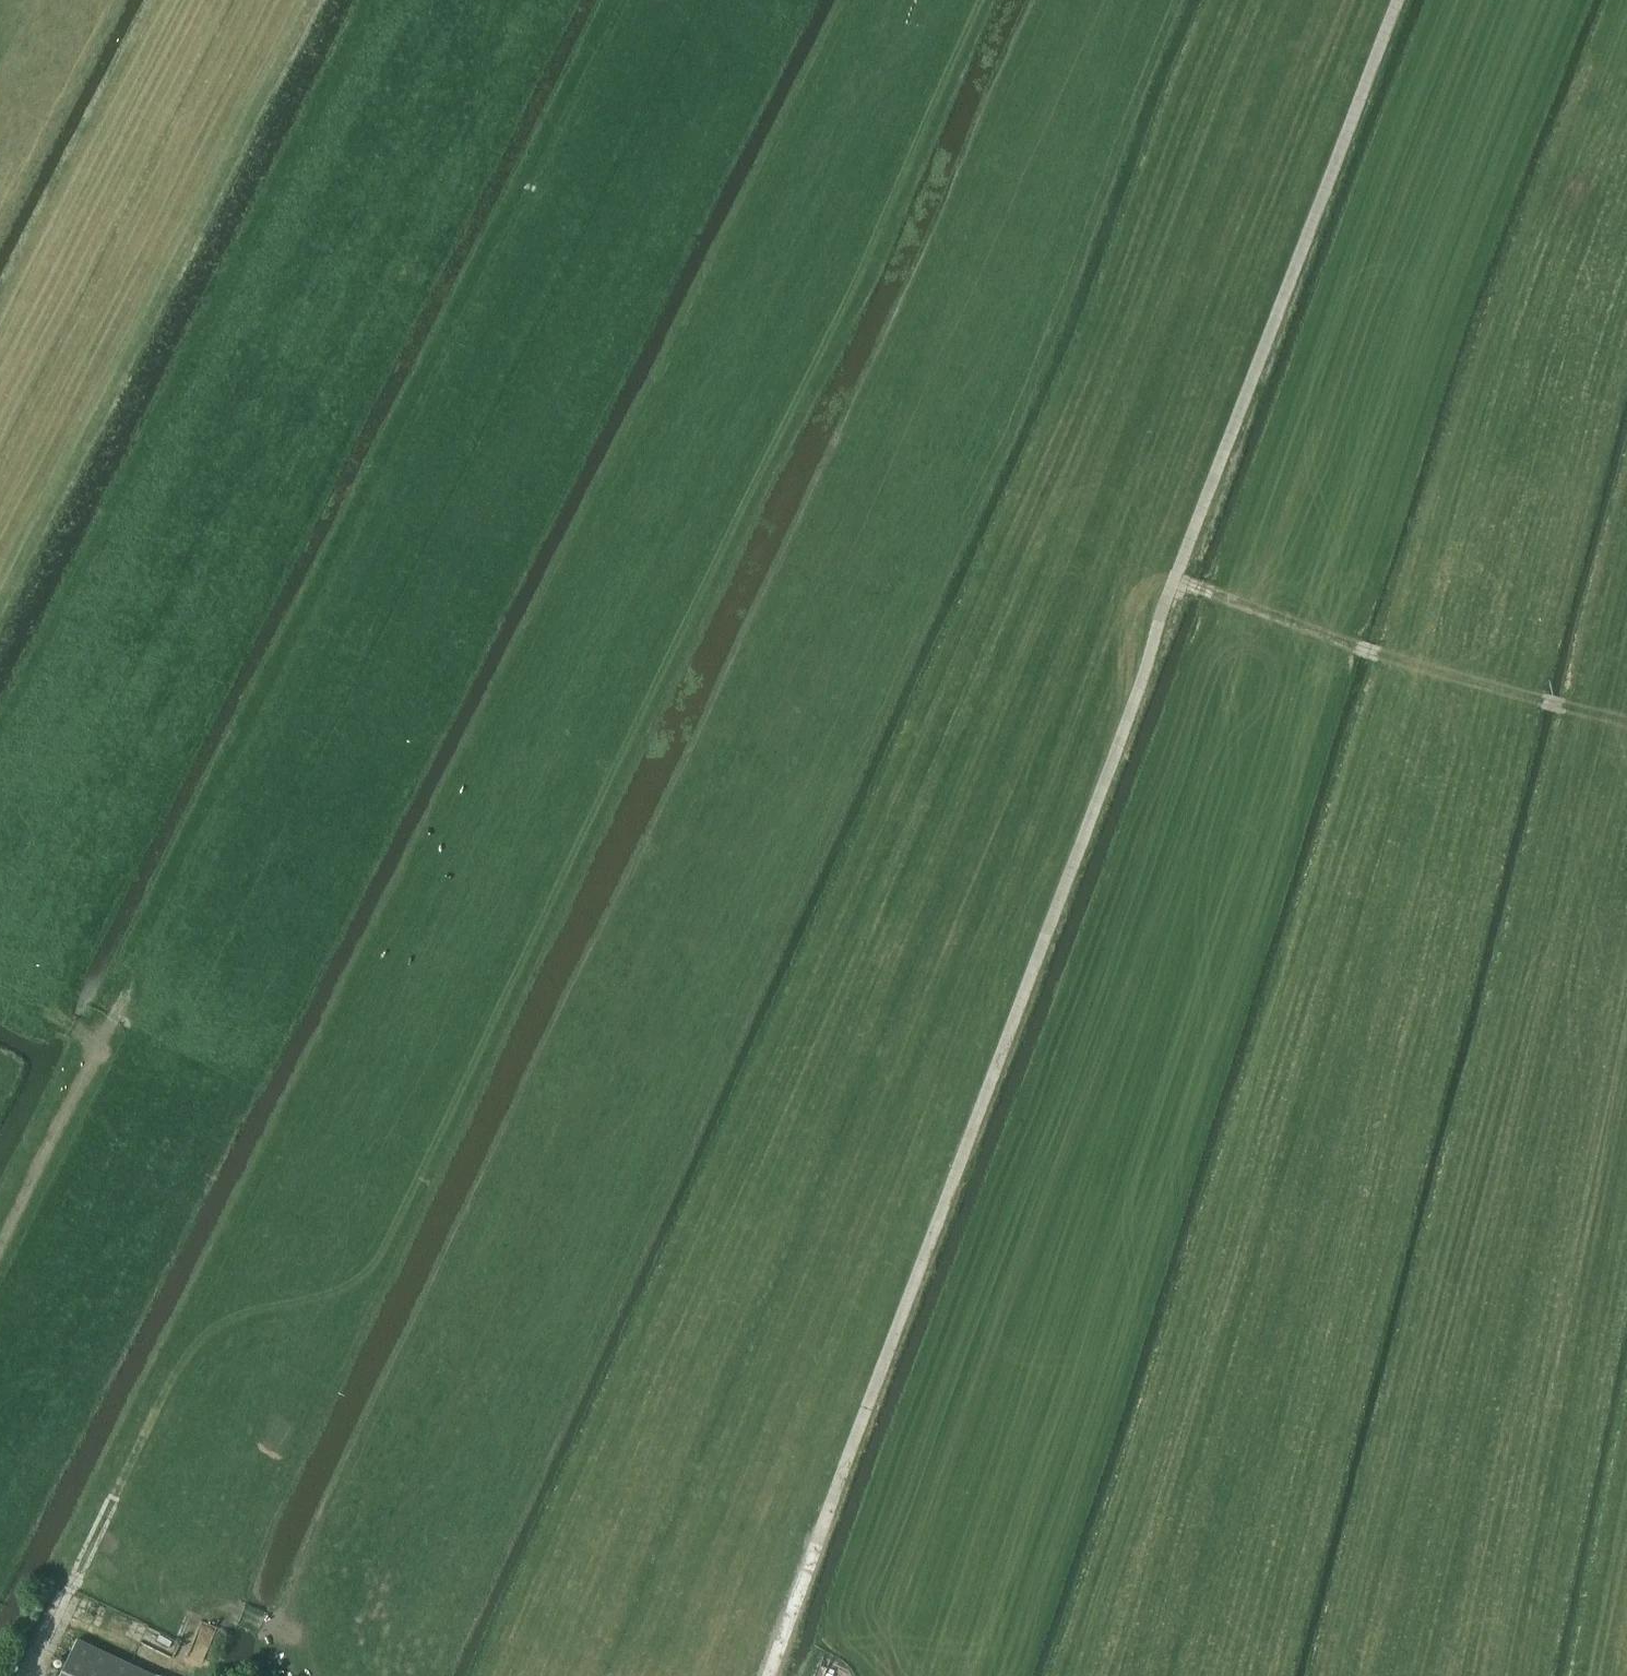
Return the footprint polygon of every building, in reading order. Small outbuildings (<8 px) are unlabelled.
[(80,1635),(61,1675),(167,1675),(80,1635)]
